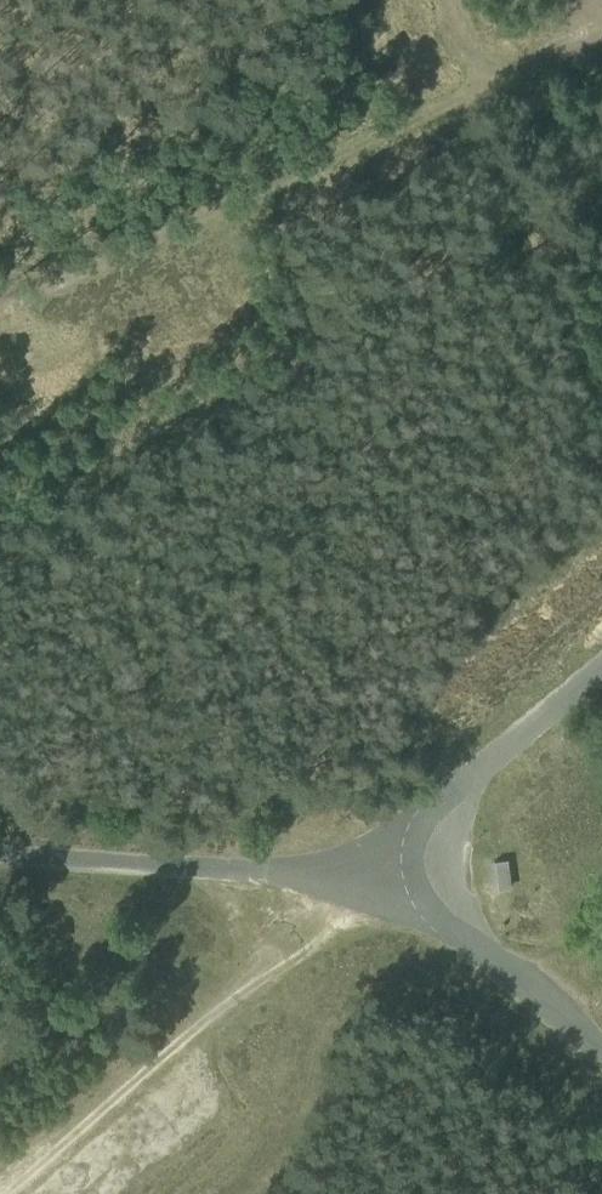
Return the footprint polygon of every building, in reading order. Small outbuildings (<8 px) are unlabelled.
[(494,860),(496,888),(512,886),(510,858),(494,860)]
